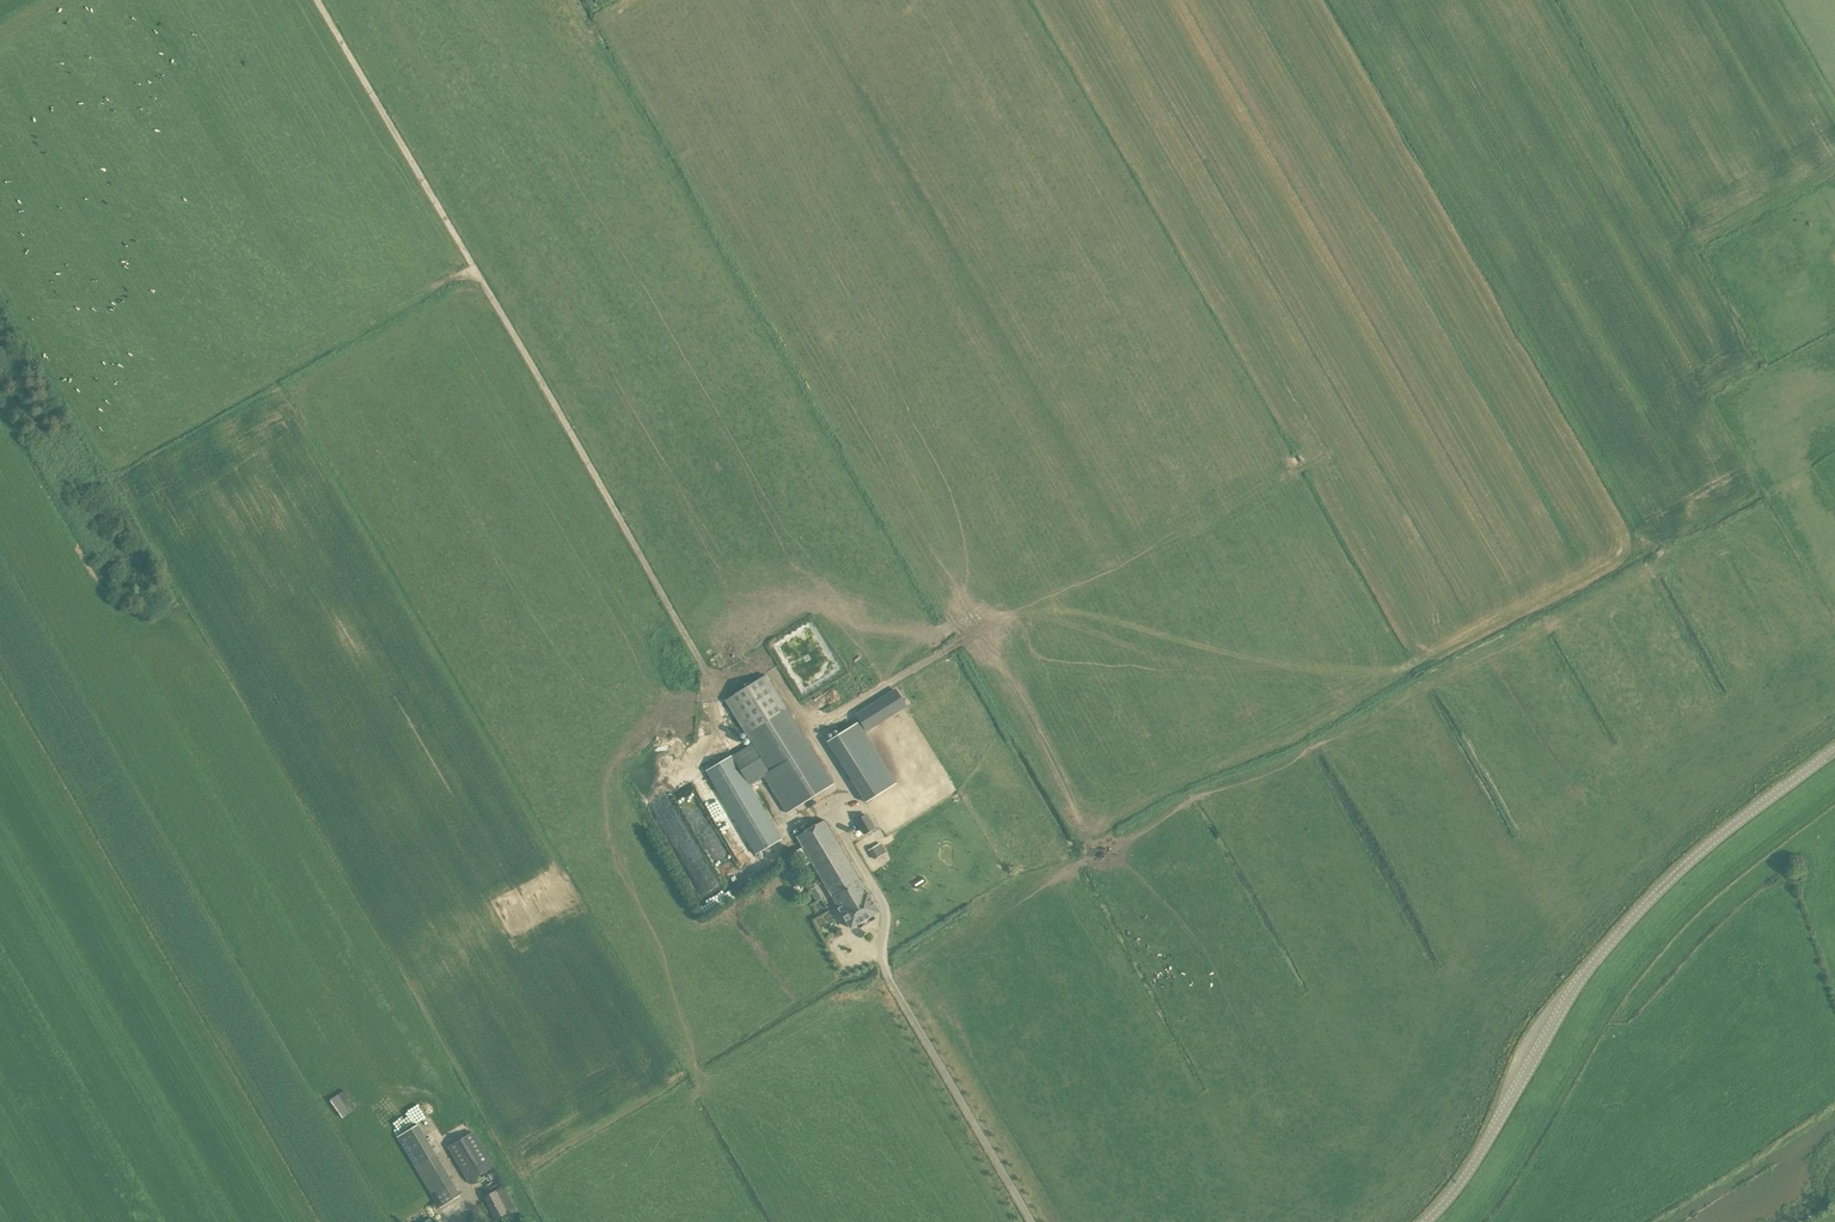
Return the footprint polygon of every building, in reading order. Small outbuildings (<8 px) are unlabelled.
[(788,710),(765,674),(725,700),(751,743),(733,754),(730,749),(702,765),(755,854),(782,838),(751,785),(764,777),(769,785),(766,787),(783,813),(832,781),(816,755),(817,753),(789,709),(788,710)] [(865,730),(908,707),(896,686),(853,709),(865,730)] [(859,721),(827,741),(864,802),(896,783),(859,721)] [(858,821),(865,832),(875,826),(869,815),(858,821)] [(867,891),(866,888),(825,819),(796,836),(839,908),(838,908),(851,929),(880,911),(868,890),(867,891)] [(875,846),(869,849),(874,858),(880,855),(875,846)] [(785,877),(786,877),(794,872),(789,864),(780,869),(782,871),(785,877)] [(816,902),(823,899),(816,886),(810,890),(816,902)] [(343,1117),(356,1108),(344,1090),(330,1099),(343,1117)] [(419,1123),(397,1136),(440,1207),(461,1194),(419,1123)] [(469,1182),(494,1166),(473,1131),(448,1146),(469,1182)] [(495,1219),(516,1207),(505,1185),(483,1197),(495,1219)]
